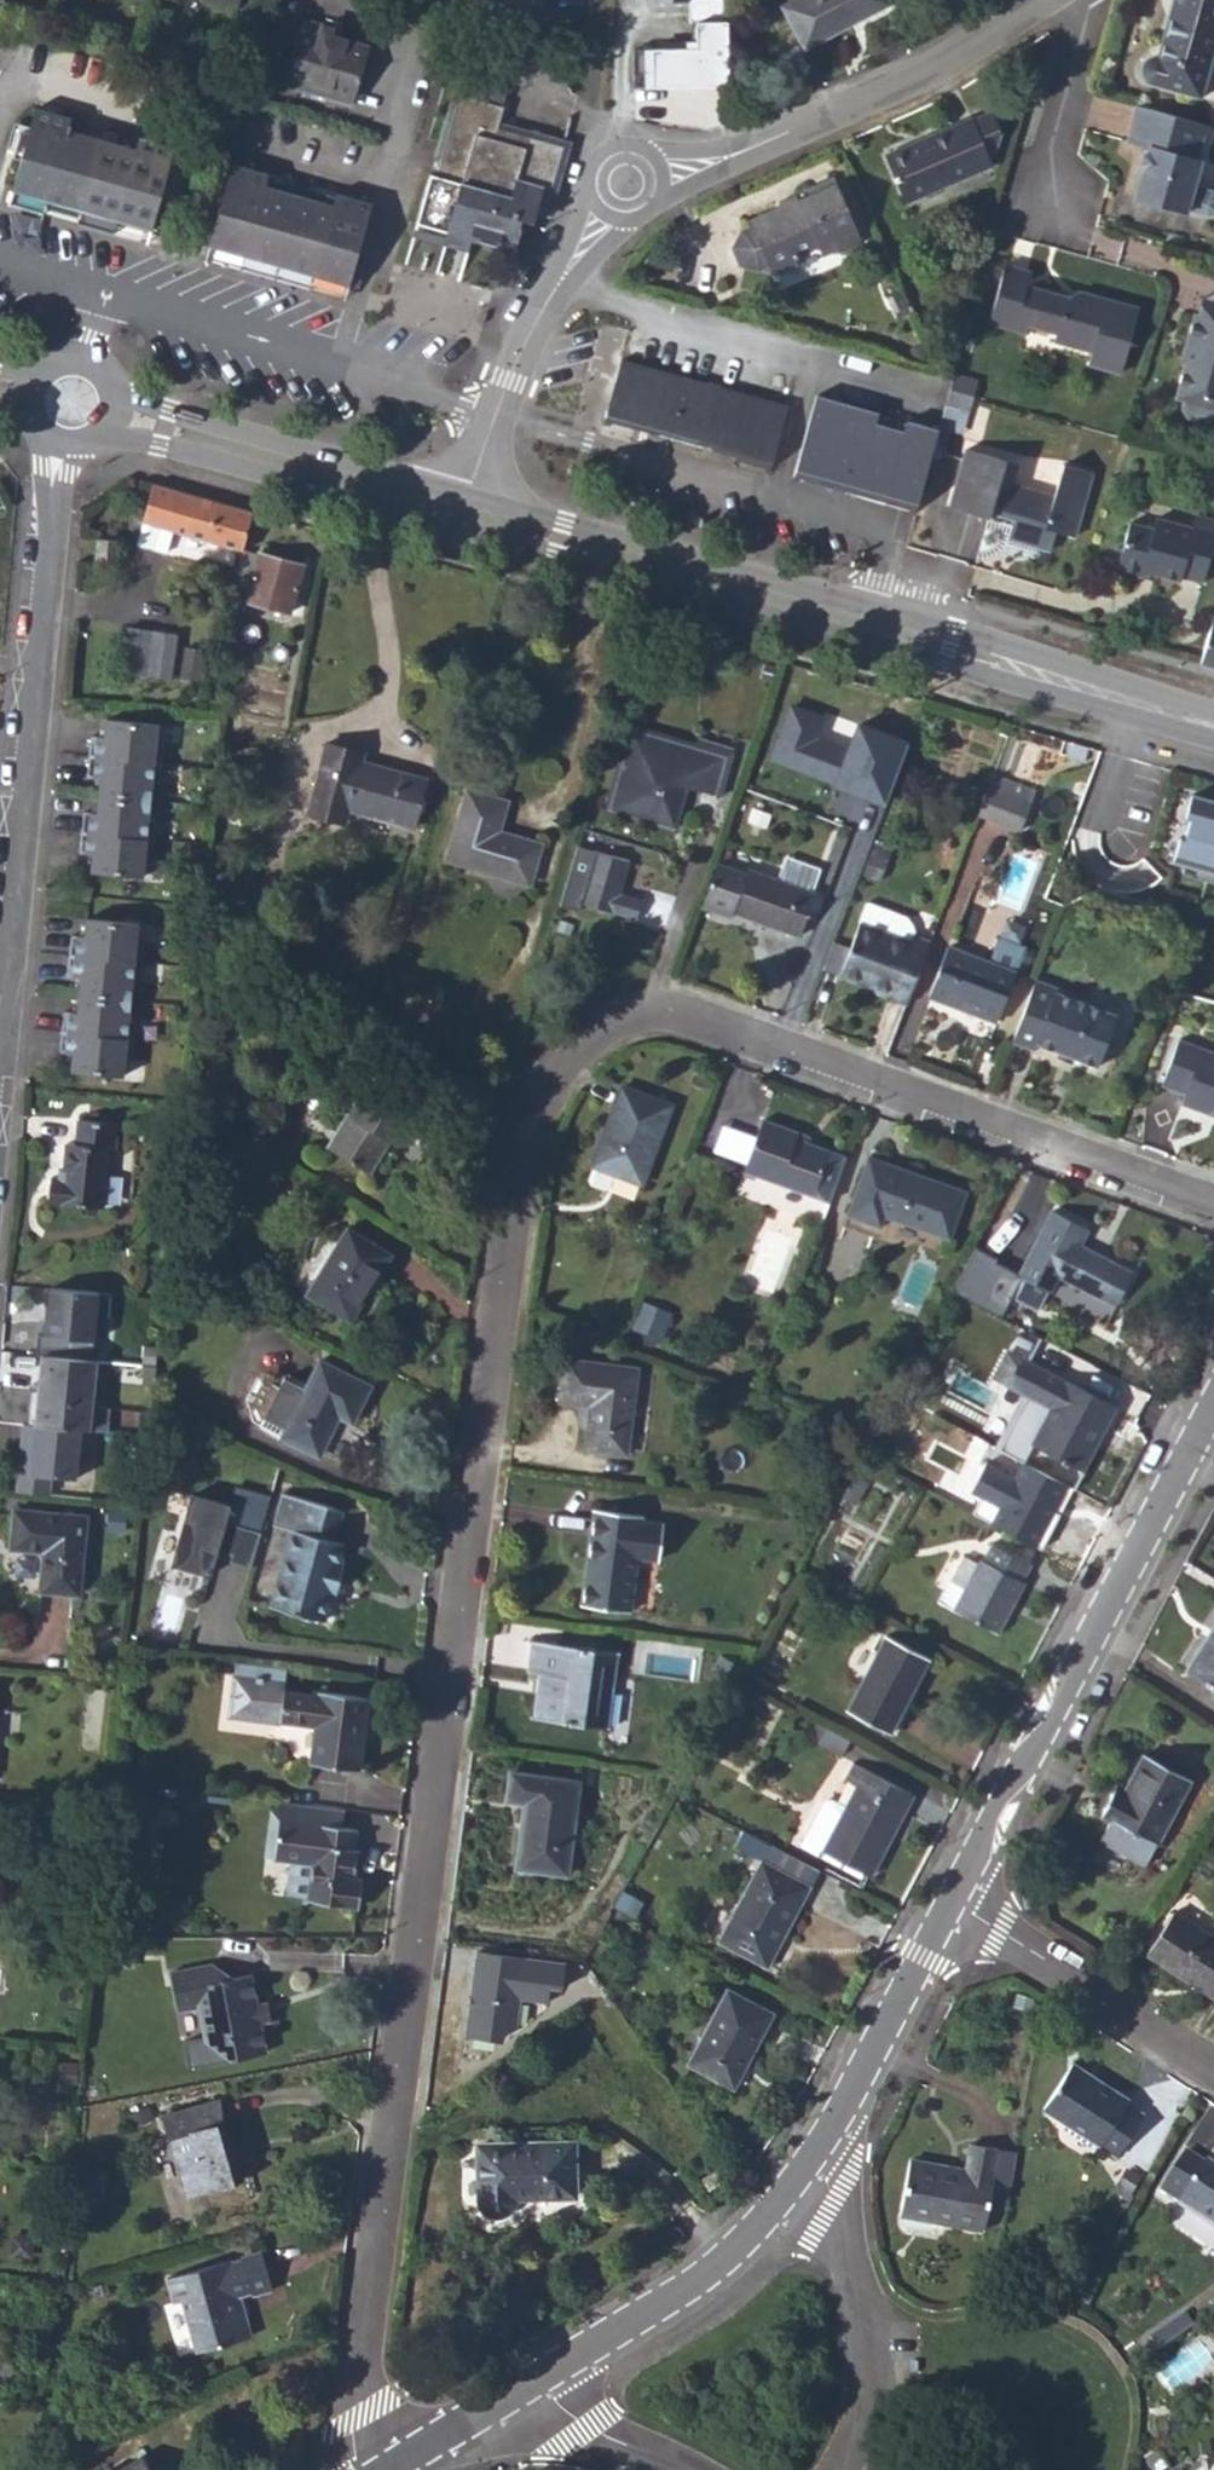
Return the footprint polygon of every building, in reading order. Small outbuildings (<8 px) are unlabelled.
[(700,53),(638,47),(635,86),(730,95),(726,0),(698,0),(698,22),(700,53)] [(666,23),(698,22),(698,0),(667,0),(666,23)] [(804,45),(889,1),(888,0),(790,0),(782,4),(804,45)] [(1157,54),(1151,55),(1147,57),(1144,59),(1141,65),(1141,71),(1143,76),(1147,80),(1201,96),(1213,45),(1213,0),(1172,0),(1157,54)] [(331,88),(354,95),(369,44),(319,29),(321,22),(302,17),(283,83),(328,96),(331,88)] [(351,102),(354,95),(331,88),(328,96),(351,102)] [(471,238),(473,232),(479,234),(477,242),(500,248),(501,241),(516,245),(522,226),(520,224),(522,218),(534,222),(536,214),(538,206),(546,208),(567,137),(500,118),(503,104),(462,93),(439,174),(433,172),(419,224),(471,238)] [(1148,148),(1134,198),(1188,213),(1208,219),(1213,218),(1213,192),(1196,186),(1203,162),(1195,160),(1203,134),(1208,135),(1211,126),(1136,105),(1126,141),(1148,148)] [(81,209),(116,219),(150,228),(172,144),(140,134),(138,134),(135,145),(101,136),(69,127),(72,115),(69,115),(35,106),(12,189),(46,199),(81,209)] [(906,200),(992,163),(987,152),(996,149),(1001,132),(992,110),(972,119),(971,116),(886,152),(906,200)] [(9,156),(20,159),(28,127),(17,124),(9,156)] [(279,265),(314,275),(349,285),(372,200),(337,190),(335,189),(332,200),(299,191),(267,182),(269,170),(267,170),(231,160),(208,245),(244,255),(279,265)] [(769,264),(773,272),(797,263),(794,255),(818,245),(834,238),(839,250),(862,240),(833,173),(801,187),(803,193),(749,217),(752,222),(769,264)] [(742,226),(735,243),(743,262),(761,268),(769,264),(752,222),(742,226)] [(416,235),(467,250),(471,240),(471,238),(419,224),(416,235)] [(477,242),(479,234),(473,232),(471,238),(471,240),(477,242)] [(823,256),(839,250),(834,238),(818,245),(823,256)] [(1030,332),(1032,322),(1061,330),(1058,340),(1097,350),(1093,364),(1122,371),(1140,307),(1082,291),(1069,297),(1031,286),(1034,272),(1007,265),(992,321),(1030,332)] [(1205,298),(1199,317),(1213,322),(1213,301),(1205,298)] [(1186,366),(1175,402),(1185,404),(1182,412),(1188,424),(1206,429),(1213,423),(1213,322),(1199,317),(1194,316),(1185,345),(1192,347),(1186,366)] [(1186,366),(1192,347),(1185,345),(1179,365),(1186,366)] [(788,404),(620,358),(604,416),(772,463),(788,404)] [(974,399),(978,382),(953,375),(948,391),(974,399)] [(969,413),(974,399),(948,391),(944,406),(969,413)] [(937,428),(907,419),(905,423),(878,415),(878,411),(817,393),(794,474),(915,508),(937,428)] [(1019,524),(1014,544),(1050,554),(1057,534),(1072,539),(1090,476),(1061,468),(1053,498),(1009,487),(1015,466),(965,452),(949,510),(989,522),(991,517),(1013,522),(1019,524)] [(241,548),(253,507),(153,479),(141,518),(135,540),(164,549),(171,527),(241,548)] [(1156,577),(1178,582),(1179,579),(1202,585),(1213,542),(1213,523),(1195,519),(1192,531),(1158,522),(1154,532),(1129,526),(1125,543),(1115,548),(1111,564),(1118,575),(1137,579),(1145,574),(1156,577)] [(1014,544),(1019,524),(1013,522),(1007,543),(1014,544)] [(205,556),(209,538),(175,531),(171,549),(205,556)] [(115,560),(119,537),(98,535),(95,558),(115,560)] [(247,587),(255,552),(241,548),(238,583),(247,587)] [(244,600),(289,611),(302,562),(256,549),(255,552),(247,587),(244,600)] [(1154,584),(1156,577),(1145,574),(1137,579),(1154,584)] [(1200,663),(1213,667),(1213,611),(1200,663)] [(170,676),(176,631),(128,624),(121,669),(170,676)] [(887,802),(912,737),(792,697),(772,757),(887,802)] [(145,722),(92,716),(91,733),(78,732),(74,773),(87,774),(82,810),(70,809),(65,849),(78,850),(76,869),(128,874),(130,856),(137,857),(142,817),(135,816),(139,780),(145,780),(150,740),(143,740),(145,722)] [(692,754),(695,742),(631,722),(628,735),(692,754)] [(608,802),(673,822),(684,785),(718,795),(732,747),(697,736),(695,742),(692,754),(628,735),(608,802)] [(1066,755),(1083,760),(1089,746),(1070,740),(1066,755)] [(345,822),(348,808),(413,826),(426,776),(403,769),(401,776),(359,765),(360,758),(362,750),(324,741),(306,811),(345,822)] [(359,765),(401,776),(403,769),(360,758),(359,765)] [(1019,829),(1034,790),(993,773),(978,813),(1019,829)] [(529,883),(540,841),(499,829),(506,799),(467,788),(447,857),(529,883)] [(1192,794),(1186,816),(1190,817),(1184,838),(1180,837),(1173,859),(1186,863),(1213,871),(1213,800),(1192,794)] [(884,859),(888,849),(876,844),(872,854),(884,859)] [(635,918),(641,900),(619,892),(628,860),(594,850),(580,901),(635,918)] [(865,874),(878,879),(884,859),(872,854),(865,874)] [(731,916),(733,911),(799,935),(813,892),(794,884),(747,867),(745,872),(716,862),(700,905),(731,916)] [(1186,863),(1183,874),(1213,882),(1213,871),(1186,863)] [(860,982),(892,994),(890,998),(906,1004),(930,939),(914,934),(915,927),(912,921),(907,913),(869,899),(852,945),(841,974),(860,982)] [(123,922),(71,916),(69,933),(56,932),(52,973),(64,974),(60,1010),(48,1009),(43,1049),(56,1050),(54,1068),(107,1074),(108,1056),(115,1057),(120,1017),(113,1016),(117,980),(124,980),(128,940),(121,940),(123,922)] [(1015,971),(1024,946),(999,936),(990,962),(1015,971)] [(852,945),(833,939),(823,967),(841,974),(852,945)] [(947,945),(929,995),(996,1021),(1015,971),(990,962),(947,945)] [(1034,1050),(1036,1043),(1097,1067),(1116,1016),(1056,992),(1057,988),(1035,979),(1011,1041),(1034,1050)] [(890,998),(892,994),(860,982),(858,986),(890,998)] [(1181,1104),(1208,1113),(1209,1110),(1213,1111),(1213,1052),(1178,1039),(1161,1086),(1184,1095),(1181,1104)] [(368,1170),(388,1137),(396,1141),(412,1113),(365,1084),(326,1145),(368,1170)] [(640,1181),(669,1104),(620,1085),(592,1162),(593,1162),(606,1167),(640,1181)] [(52,1176),(49,1199),(102,1204),(108,1145),(113,1146),(116,1121),(78,1116),(75,1141),(66,1141),(63,1164),(62,1176),(57,1176),(52,1176)] [(829,1200),(845,1156),(803,1140),(805,1133),(764,1117),(745,1167),(829,1200)] [(880,1224),(884,1214),(948,1236),(964,1190),(869,1155),(849,1211),(880,1224)] [(606,1167),(593,1162),(587,1176),(589,1180),(596,1183),(600,1181),(606,1167)] [(771,1197),(775,1180),(744,1174),(741,1192),(771,1197)] [(1035,1308),(1047,1288),(1050,1288),(1057,1274),(1115,1304),(1131,1271),(1078,1244),(1086,1228),(1052,1209),(1018,1272),(1020,1274),(1009,1294),(1035,1308)] [(844,1222),(876,1235),(880,1224),(849,1211),(844,1222)] [(349,1317),(389,1252),(347,1224),(306,1290),(349,1317)] [(51,1284),(46,1330),(38,1329),(36,1350),(43,1351),(93,1356),(98,1311),(110,1313),(113,1290),(51,1284)] [(1024,1327),(1035,1308),(1009,1294),(999,1314),(1024,1327)] [(671,1316),(643,1306),(635,1327),(663,1337),(671,1316)] [(1021,1357),(1007,1349),(993,1376),(1007,1384),(1021,1357)] [(88,1427),(95,1356),(93,1356),(43,1351),(36,1421),(82,1426),(88,1427)] [(585,1448),(624,1453),(635,1368),(566,1357),(560,1400),(590,1404),(595,1405),(594,1413),(589,1413),(585,1448)] [(1050,1407),(1033,1441),(1082,1468),(1113,1407),(1021,1357),(1007,1384),(1050,1407)] [(368,1384),(319,1359),(305,1387),(284,1377),(261,1423),(319,1454),(339,1413),(351,1419),(368,1384)] [(18,1469),(16,1488),(49,1491),(52,1473),(76,1476),(82,1426),(36,1421),(23,1420),(21,1441),(27,1442),(24,1470),(18,1469)] [(27,1442),(21,1441),(18,1469),(24,1470),(27,1442)] [(854,1503),(864,1486),(863,1481),(872,1467),(863,1461),(842,1496),(854,1503)] [(990,1523),(1039,1549),(1072,1486),(1023,1461),(1015,1476),(988,1462),(974,1489),(1001,1503),(990,1523)] [(193,1492),(170,1565),(214,1579),(221,1557),(253,1567),(276,1494),(239,1483),(233,1504),(193,1492)] [(276,1523),(293,1528),(272,1605),(321,1618),(329,1587),(335,1589),(341,1565),(336,1563),(342,1542),(332,1540),(341,1509),(284,1493),(276,1523)] [(43,1550),(41,1589),(78,1592),(85,1515),(14,1508),(11,1548),(43,1550)] [(637,1556),(658,1559),(662,1523),(642,1521),(642,1517),(594,1510),(581,1604),(630,1610),(637,1556)] [(997,1631),(1009,1608),(1004,1606),(1007,1601),(1012,1603),(1023,1582),(1020,1580),(1029,1563),(992,1544),(984,1561),(980,1559),(979,1561),(953,1609),(997,1631)] [(979,1561),(963,1552),(938,1601),(953,1609),(979,1561)] [(650,1613),(658,1559),(637,1556),(630,1610),(650,1613)] [(1186,1669),(1213,1687),(1213,1626),(1186,1669)] [(904,1697),(907,1699),(928,1660),(886,1637),(846,1709),(886,1731),(904,1697)] [(578,1647),(578,1641),(555,1638),(555,1644),(578,1647)] [(607,1726),(611,1694),(616,1653),(578,1647),(555,1644),(531,1641),(528,1671),(539,1672),(546,1674),(543,1693),(537,1692),(533,1716),(607,1726)] [(235,1658),(234,1669),(287,1676),(289,1666),(235,1658)] [(359,1765),(369,1694),(320,1688),(320,1693),(286,1688),(287,1676),(234,1669),(230,1694),(246,1716),(282,1721),(283,1718),(315,1722),(311,1759),(359,1765)] [(543,1693),(546,1674),(539,1672),(537,1692),(543,1693)] [(618,1728),(623,1695),(611,1694),(607,1726),(618,1728)] [(890,1733),(907,1699),(904,1697),(886,1731),(890,1733)] [(826,1726),(805,1715),(798,1728),(819,1739),(826,1726)] [(850,1739),(826,1726),(819,1739),(818,1743),(842,1755),(850,1739)] [(1157,1843),(1190,1779),(1143,1753),(1122,1792),(1113,1787),(1101,1813),(1112,1818),(1157,1843)] [(869,1874),(912,1793),(853,1762),(844,1778),(857,1786),(846,1808),(831,1800),(825,1800),(821,1803),(803,1839),(823,1850),(869,1874)] [(523,1801),(515,1867),(566,1874),(578,1781),(508,1772),(505,1799),(523,1801)] [(346,1807),(274,1797),(272,1816),(344,1826),(346,1807)] [(308,1898),(358,1905),(362,1877),(354,1877),(357,1848),(354,1848),(356,1828),(344,1826),(272,1816),(266,1855),(292,1858),(287,1893),(308,1895),(308,1898)] [(1099,1841),(1146,1866),(1157,1843),(1112,1818),(1099,1841)] [(811,1881),(819,1866),(772,1841),(764,1855),(811,1881)] [(765,1965),(808,1885),(762,1861),(719,1940),(765,1965)] [(1174,1910),(1146,1952),(1213,1995),(1213,1936),(1174,1910)] [(474,1951),(466,2035),(515,2039),(519,1998),(563,2002),(566,1959),(474,1951)] [(258,1999),(255,1999),(250,1971),(232,1975),(212,1960),(170,1968),(178,2008),(199,2004),(206,2037),(230,2054),(266,2048),(261,2023),(263,2023),(263,2020),(259,2002),(258,1999)] [(733,2085),(772,2011),(729,1988),(689,2062),(733,2085)] [(263,2020),(271,2018),(268,2001),(259,2002),(263,2020)] [(1116,2156),(1143,2114),(1126,2103),(1128,2099),(1108,2085),(1072,2062),(1042,2108),(1116,2156)] [(189,2193),(240,2178),(217,2098),(164,2113),(189,2193)] [(479,2198),(485,2208),(492,2213),(501,2212),(509,2208),(513,2203),(514,2196),(574,2195),(573,2140),(479,2141),(479,2198)] [(996,2147),(970,2142),(964,2169),(910,2159),(900,2213),(981,2228),(987,2198),(996,2147)] [(1002,2200),(1011,2150),(996,2147),(987,2198),(1002,2200)] [(1206,2159),(1177,2204),(1213,2228),(1213,2164),(1206,2159)] [(719,2166),(700,2179),(709,2190),(727,2178),(719,2166)] [(174,2302),(183,2300),(197,2350),(249,2336),(238,2295),(250,2292),(251,2295),(272,2290),(261,2252),(167,2278),(174,2302)] [(1166,2432),(1188,2427),(1186,2413),(1163,2418),(1166,2432)] [(142,2456),(119,2469),(151,2469),(142,2456)]
